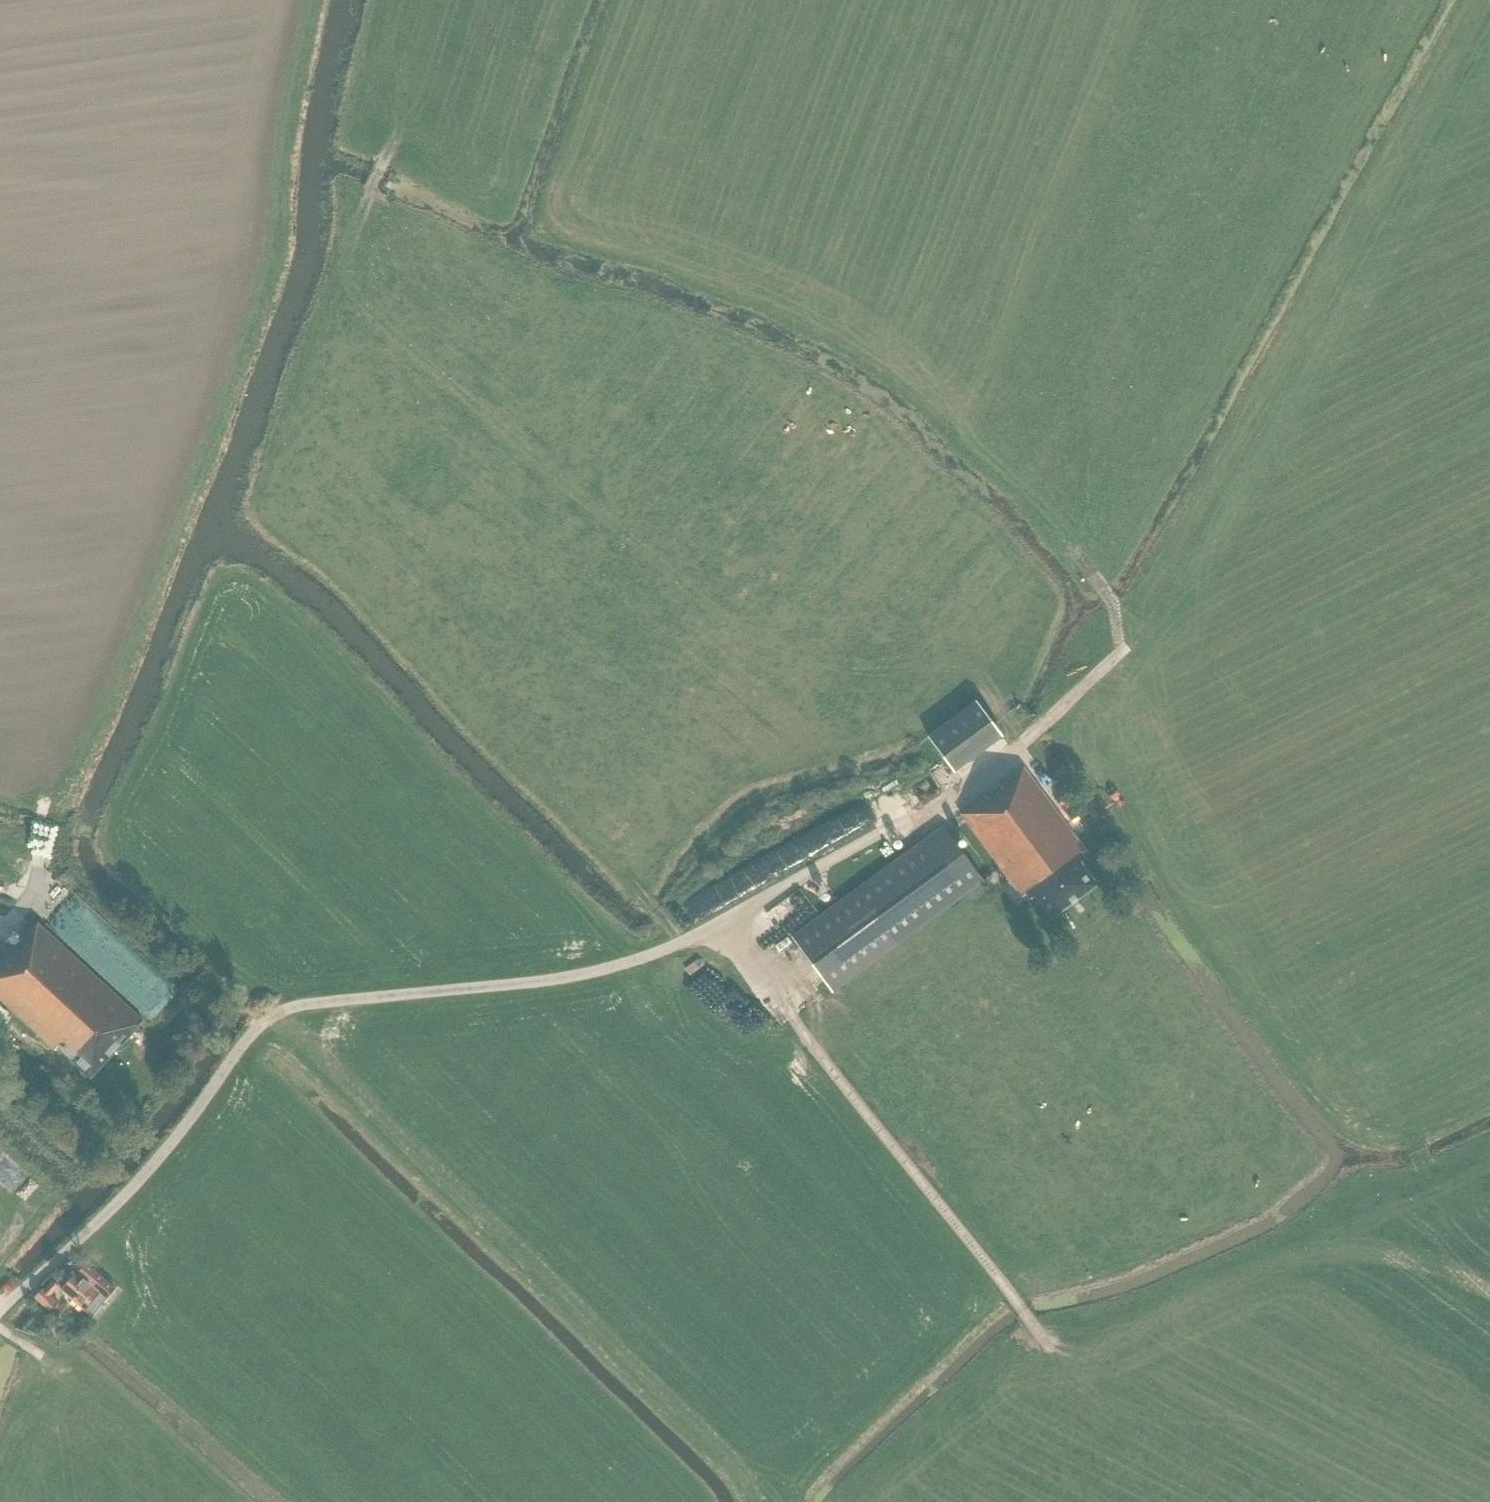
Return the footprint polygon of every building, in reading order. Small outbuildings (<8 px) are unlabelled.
[(978,704),(927,737),(953,775),(1003,742),(978,704)] [(1035,896),(1051,918),(1095,885),(1079,863),(1083,859),(1079,854),(1083,851),(1025,772),(1006,786),(1003,782),(959,815),(1021,897),(1025,894),(1029,900),(1035,896)] [(831,994),(896,946),(982,881),(942,828),(791,940),(831,994)] [(0,971),(0,972),(0,999),(56,1051),(58,1048),(91,1079),(141,1025),(39,925),(15,950),(4,939),(0,944),(0,971)] [(67,1278),(70,1281),(62,1291),(85,1310),(93,1317),(105,1299),(115,1289),(87,1264),(78,1274),(77,1273),(76,1274),(73,1271),(67,1278)] [(49,1309),(57,1299),(50,1293),(57,1285),(50,1279),(34,1297),(49,1309)]
